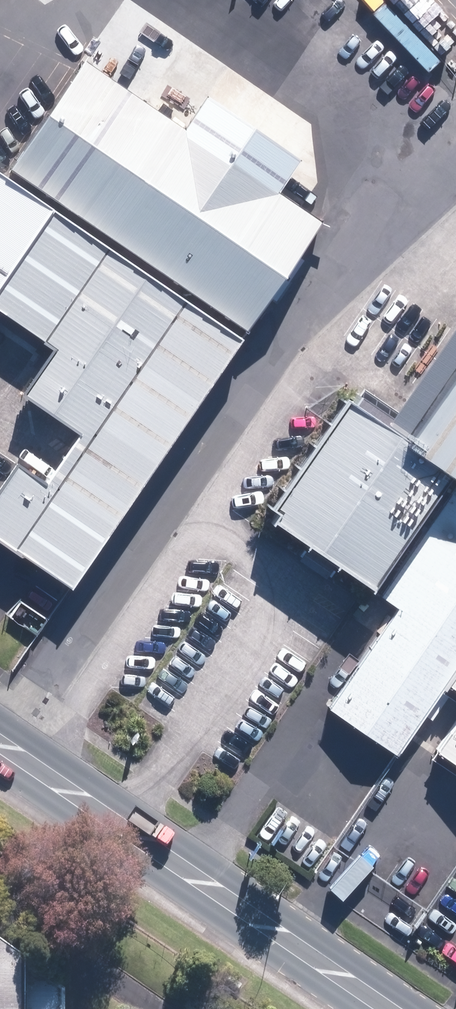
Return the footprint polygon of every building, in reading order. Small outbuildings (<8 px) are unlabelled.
[(321,226),(83,63),(0,183),(117,257),(185,303),(241,342),(321,226)] [(50,216),(0,183),(0,290),(50,216)] [(117,257),(50,216),(0,290),(0,316),(52,351),(117,257)] [(85,448),(185,303),(117,257),(52,351),(17,402),(85,448)] [(68,592),(241,342),(185,303),(85,448),(12,553),(68,592)] [(408,446),(455,479),(455,376),(408,446)] [(369,591),(444,482),(329,403),(254,512),(369,591)] [(390,768),(410,739),(455,672),(455,491),(444,482),(292,701),(390,768)] [(455,770),(455,672),(410,739),(455,770)] [(29,971),(0,947),(0,1008),(29,1008),(29,971)]
